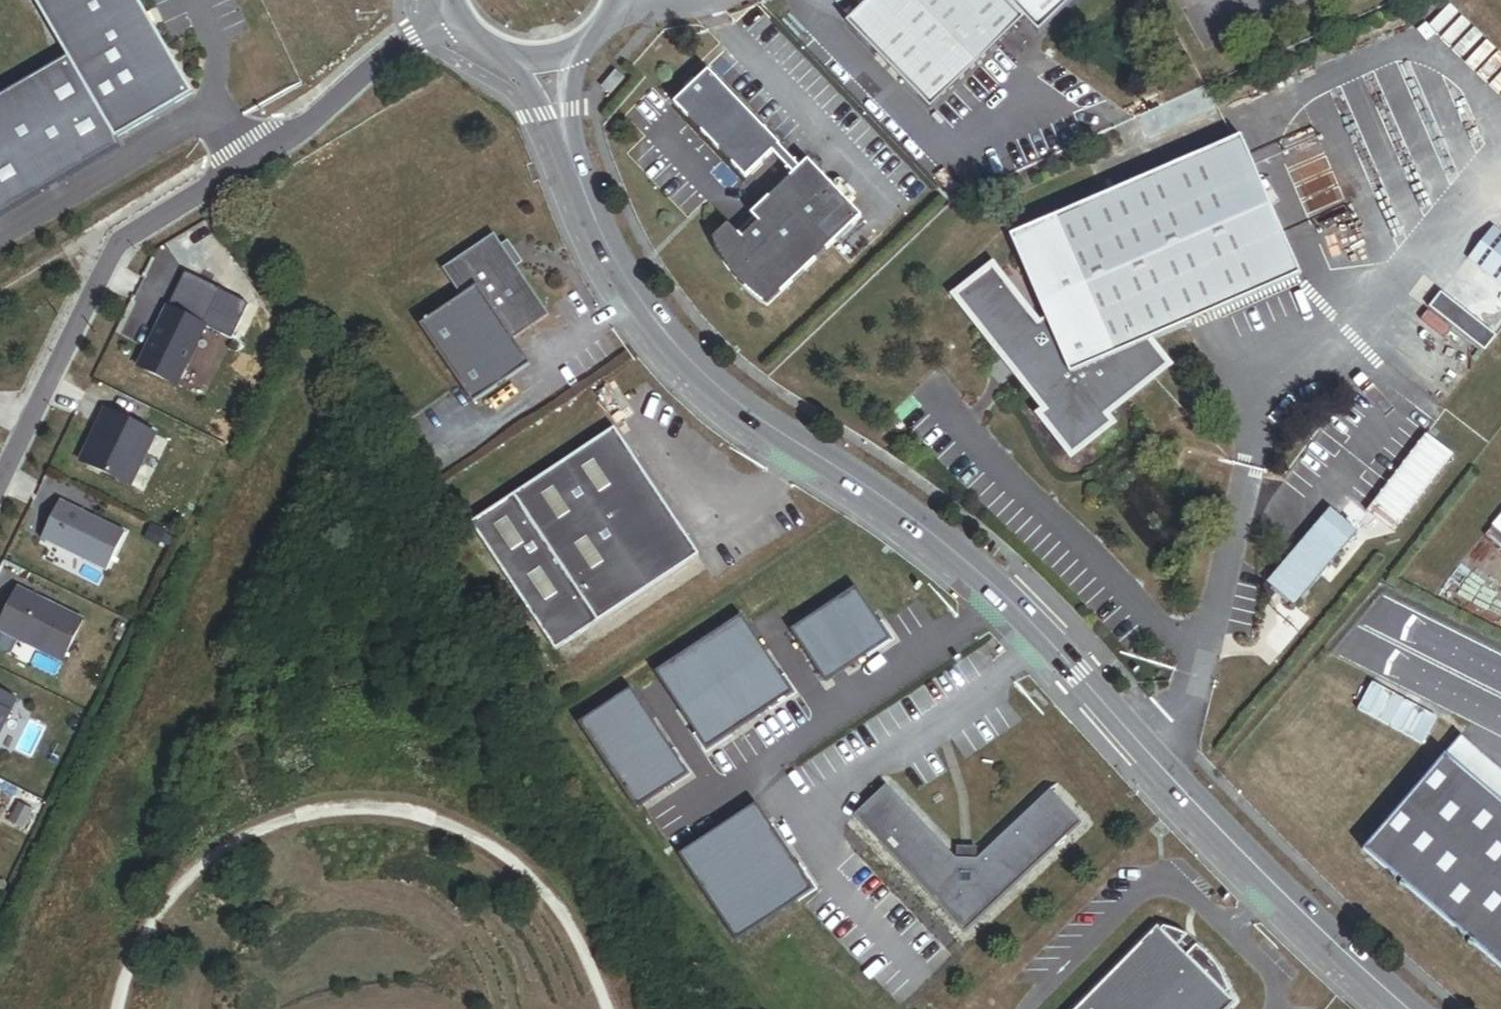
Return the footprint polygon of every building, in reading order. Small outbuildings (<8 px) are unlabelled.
[(121,157),(116,148),(191,105),(130,0),(28,0),(68,69),(0,108),(0,228),(121,157)] [(862,7),(845,23),(930,110),(1024,19),(1038,34),(1073,0),(858,0),(862,7)] [(785,154),(699,64),(665,94),(753,186),(785,154)] [(1303,273),(1241,135),(1202,152),(1263,291),(1303,273)] [(1263,291),(1202,152),(1011,237),(1047,318),(1039,323),(993,265),(956,295),(1047,411),(1040,415),(1073,457),(1115,424),(1107,413),(1172,365),(1152,339),(1263,291)] [(768,308),(860,216),(805,162),(751,216),(758,224),(742,241),(734,233),(727,226),(712,241),(722,260),(728,270),(738,282),(750,294),(768,308)] [(742,241),(758,224),(751,216),(734,233),(742,241)] [(512,339),(549,314),(518,266),(503,244),(496,232),(459,257),(475,282),(417,320),(471,402),(529,364),(512,339)] [(204,326),(221,290),(185,273),(139,368),(177,386),(206,328),(204,326)] [(1487,350),(1500,334),(1443,290),(1431,307),(1487,350)] [(132,487),(157,436),(106,411),(81,463),(132,487)] [(700,558),(616,428),(469,523),(553,653),(700,558)] [(1398,535),(1454,457),(1426,437),(1370,514),(1398,535)] [(107,572),(126,533),(60,501),(41,540),(107,572)] [(1295,610),(1359,535),(1332,512),(1268,587),(1295,610)] [(1492,528),(1500,536),(1500,517),(1492,528)] [(168,553),(175,538),(151,526),(144,542),(168,553)] [(891,639),(856,587),(790,631),(825,683),(891,639)] [(83,621),(18,589),(0,625),(0,632),(36,650),(38,647),(64,660),(83,621)] [(740,617),(655,673),(707,752),(792,696),(740,617)] [(687,774),(631,689),(578,724),(634,809),(687,774)] [(17,700),(0,692),(0,735),(17,700)] [(1462,740),(1446,759),(1500,807),(1500,774),(1462,740)] [(1446,759),(1365,854),(1500,971),(1500,807),(1446,759)] [(964,933),(1040,859),(1079,821),(1048,789),(976,858),(954,858),(904,805),(886,786),(853,817),(964,933)] [(813,890),(754,804),(678,856),(736,942),(813,890)] [(24,830),(33,812),(20,805),(10,822),(24,830)] [(976,858),(976,848),(956,847),(954,858),(976,858)] [(1158,927),(1076,1008),(1228,1008),(1235,1002),(1226,995),(1230,991),(1225,981),(1219,970),(1208,957),(1196,946),(1187,955),(1178,947),(1188,937),(1177,931),(1164,927),(1161,930),(1158,927)]
